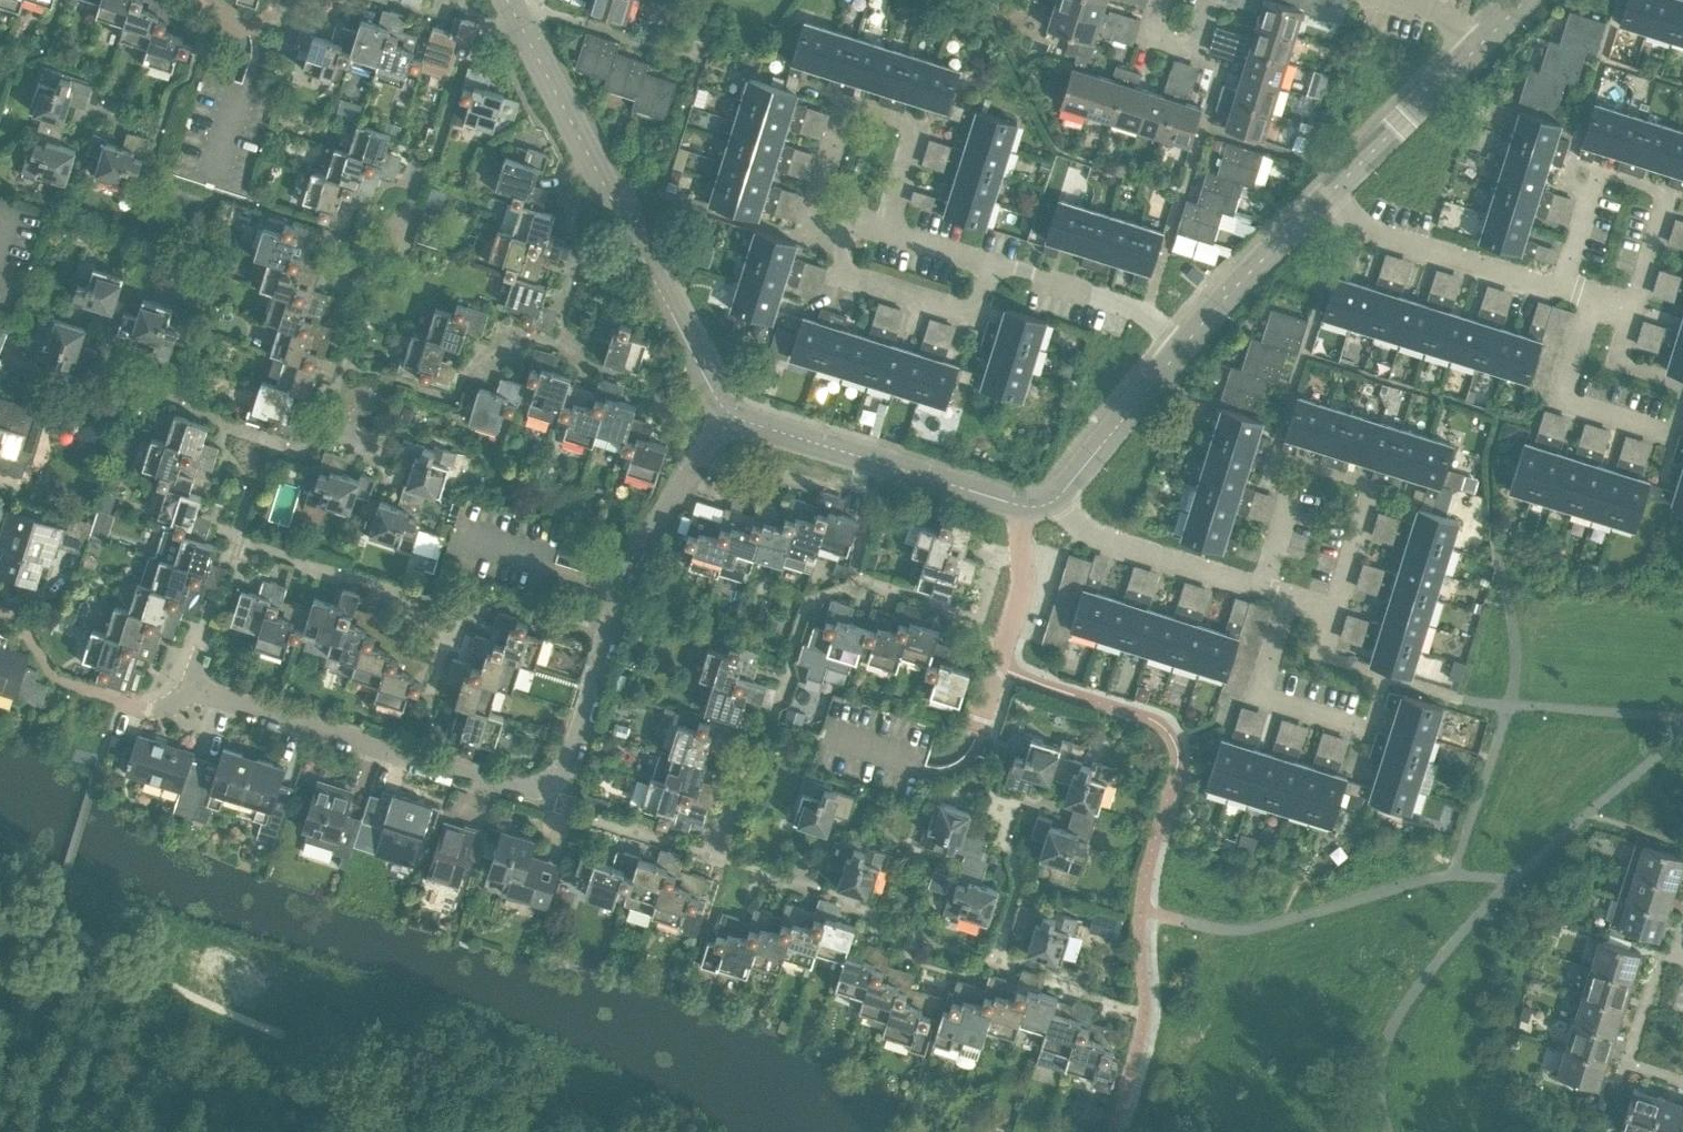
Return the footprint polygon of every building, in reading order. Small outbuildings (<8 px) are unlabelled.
[(20,10),(23,0),(0,0),(0,3),(20,10)] [(130,4),(141,7),(144,0),(101,0),(101,1),(96,15),(124,24),(130,4)] [(154,27),(165,30),(168,21),(169,22),(176,0),(174,0),(158,0),(154,11),(141,7),(130,4),(124,24),(120,37),(148,46),(154,27)] [(632,0),(591,0),(588,8),(587,9),(626,21),(626,20),(632,0)] [(1106,0),(1056,0),(1054,6),(1114,25),(1118,12),(1109,10),(1109,13),(1103,11),(1106,0)] [(1302,11),(1303,11),(1303,10),(1292,6),(1279,2),(1272,0),(1249,0),(1246,8),(1255,10),(1256,8),(1261,9),(1257,24),(1295,36),(1302,11)] [(1308,0),(1294,0),(1292,6),(1303,10),(1305,10),(1308,0)] [(1322,0),(1308,0),(1305,10),(1317,14),(1322,0)] [(1335,0),(1322,0),(1317,14),(1330,18),(1335,0)] [(1349,1),(1349,0),(1335,0),(1330,18),(1343,22),(1349,1)] [(1656,0),(1627,0),(1620,22),(1621,22),(1647,30),(1656,0)] [(1682,3),(1682,0),(1656,0),(1647,30),(1672,38),(1682,3)] [(1672,38),(1682,41),(1682,3),(1672,38)] [(1094,41),(1097,30),(1103,32),(1102,35),(1110,38),(1114,25),(1054,6),(1048,27),(1047,28),(1082,39),(1093,42),(1094,42),(1094,41)] [(400,37),(402,29),(407,16),(390,10),(385,27),(361,19),(358,31),(351,53),(352,53),(379,61),(385,43),(396,46),(396,45),(399,37),(400,37)] [(1585,52),(1596,55),(1606,22),(1569,11),(1563,29),(1566,30),(1562,43),(1562,44),(1586,51),(1585,52)] [(471,44),(478,22),(462,17),(457,33),(433,26),(429,38),(420,69),(449,78),(457,50),(467,53),(470,44),(471,44)] [(188,54),(191,44),(193,45),(199,23),(183,18),(178,34),(165,30),(154,27),(148,46),(144,60),(173,69),(179,51),(188,54)] [(824,70),(836,33),(806,23),(804,22),(793,61),(784,89),(795,93),(802,70),(803,64),(824,70)] [(1287,62),(1295,36),(1257,24),(1252,39),(1246,38),(1247,36),(1239,33),(1235,45),(1287,62)] [(358,31),(342,26),(337,42),(315,35),(316,30),(301,25),(295,46),(309,50),(303,68),(332,77),(338,59),(349,62),(352,53),(351,53),(358,31)] [(608,76),(615,52),(616,52),(619,42),(586,32),(578,60),(575,68),(593,74),(594,72),(608,76)] [(410,66),(420,69),(429,38),(414,33),(409,49),(396,45),(396,46),(385,43),(379,61),(374,75),(404,84),(410,66)] [(840,91),(856,39),(836,33),(824,70),(835,74),(833,79),(830,79),(827,87),(840,91)] [(880,69),(887,48),(856,39),(840,91),(853,95),(856,86),(852,85),(854,80),(866,84),(871,67),(880,69)] [(1087,113),(1099,75),(1084,71),(1093,42),(1082,39),(1073,67),(1072,67),(1060,105),(1061,106),(1062,105),(1087,113)] [(1583,60),(1585,52),(1586,51),(1562,44),(1562,43),(1549,39),(1543,58),(1546,58),(1542,72),(1529,68),(1576,83),(1583,60)] [(1279,87),(1287,62),(1235,45),(1231,58),(1239,61),(1240,59),(1246,60),(1241,75),(1279,87)] [(891,107),(907,55),(887,48),(880,69),(871,67),(866,84),(886,89),(884,95),(881,94),(878,103),(891,107)] [(636,96),(643,72),(645,72),(648,62),(616,52),(615,52),(608,76),(604,88),(622,94),(623,92),(636,96)] [(931,85),(938,64),(907,55),(891,107),(904,111),(906,102),(903,101),(905,95),(916,99),(922,82),(931,85)] [(949,102),(959,71),(958,70),(938,64),(931,85),(922,82),(916,99),(937,105),(935,111),(934,111),(934,112),(963,121),(967,108),(949,102)] [(87,101),(92,85),(71,78),(70,79),(62,77),(63,72),(41,65),(36,80),(39,81),(30,110),(43,114),(60,119),(64,120),(71,96),(87,101)] [(1113,121),(1129,69),(1116,65),(1113,74),(1116,74),(1114,80),(1099,75),(1087,113),(1113,121)] [(514,118),(520,101),(504,96),(504,94),(480,87),(485,71),(469,66),(462,87),(464,88),(460,97),(470,100),(464,119),(494,128),(498,113),(514,118)] [(1555,112),(1565,80),(1576,84),(1576,83),(1529,68),(1523,86),(1526,87),(1522,100),(1519,100),(1519,101),(1555,112)] [(1138,129),(1150,91),(1135,87),(1136,81),(1139,82),(1141,73),(1129,69),(1113,121),(1138,129)] [(677,82),(645,72),(643,72),(636,96),(632,108),(651,114),(651,112),(665,116),(664,118),(665,119),(677,82)] [(1271,112),(1279,87),(1241,75),(1237,90),(1231,88),(1231,86),(1223,83),(1219,96),(1271,112)] [(792,105),(795,94),(796,93),(795,93),(784,89),(750,79),(749,80),(750,80),(743,100),(803,119),(807,106),(799,103),(798,106),(792,105)] [(1163,137),(1179,85),(1167,81),(1164,89),(1166,90),(1164,96),(1150,91),(1138,129),(1163,137)] [(1190,146),(1202,107),(1200,107),(1186,103),(1187,97),(1190,97),(1192,89),(1179,85),(1163,137),(1188,145),(1190,146)] [(1263,138),(1271,112),(1219,96),(1215,109),(1224,112),(1224,110),(1230,111),(1226,126),(1225,126),(1225,127),(1263,139),(1264,138),(1263,138)] [(803,119),(743,100),(737,120),(782,135),(786,124),(792,126),(791,129),(799,131),(803,119)] [(1618,132),(1624,114),(1596,105),(1596,104),(1594,104),(1582,142),(1583,143),(1579,156),(1592,160),(1595,152),(1591,151),(1593,145),(1604,149),(1610,130),(1618,132)] [(1008,149),(1016,124),(1016,123),(978,110),(977,111),(967,108),(963,121),(968,123),(969,120),(975,122),(970,137),(1008,149)] [(1554,139),(1559,124),(1560,123),(1521,111),(1521,112),(1513,137),(1565,154),(1569,141),(1561,138),(1560,141),(1554,139)] [(66,182),(76,149),(52,141),(60,119),(43,114),(34,142),(36,142),(33,151),(29,149),(22,172),(37,177),(38,174),(66,182)] [(1630,172),(1646,121),(1624,114),(1618,132),(1610,130),(1604,149),(1625,155),(1623,161),(1620,160),(1618,168),(1630,172)] [(779,145),(782,135),(737,120),(731,141),(790,160),(794,147),(786,144),(785,147),(779,145)] [(1670,149),(1676,130),(1646,121),(1630,172),(1643,176),(1646,168),(1642,167),(1644,161),(1656,165),(1662,146),(1670,149)] [(384,157),(391,134),(358,123),(349,151),(369,157),(365,168),(373,171),(373,172),(395,179),(400,162),(384,157)] [(1682,182),(1682,132),(1676,130),(1670,149),(1662,146),(1656,165),(1676,171),(1674,177),(1671,176),(1668,184),(1681,188),(1682,182)] [(140,168),(143,159),(144,160),(151,138),(134,133),(129,149),(107,142),(108,137),(93,132),(87,153),(101,157),(95,175),(123,184),(122,187),(137,192),(144,169),(140,168)] [(1000,175),(1008,149),(970,137),(965,152),(960,150),(960,148),(952,146),(948,158),(1000,175)] [(1561,166),(1565,154),(1513,137),(1505,163),(1543,175),(1548,160),(1553,162),(1553,164),(1561,166)] [(790,160),(731,141),(724,161),(770,176),(773,165),(779,167),(778,169),(786,172),(790,160)] [(1256,167),(1261,154),(1263,154),(1264,153),(1227,142),(1217,174),(1241,182),(1240,182),(1253,186),(1259,168),(1256,167)] [(361,181),(365,168),(369,157),(349,151),(335,147),(326,175),(346,181),(343,192),(351,195),(351,196),(372,203),(377,186),(361,181)] [(532,191),(534,184),(539,168),(544,170),(549,154),(528,148),(524,162),(505,156),(496,186),(515,191),(511,202),(521,205),(543,211),(548,196),(532,191)] [(992,200),(1000,175),(948,158),(944,171),(952,173),(953,171),(959,173),(954,188),(992,200)] [(766,186),(770,176),(724,161),(718,182),(777,200),(781,187),(773,185),(772,188),(766,186)] [(1538,190),(1543,175),(1505,163),(1497,188),(1549,204),(1553,192),(1545,189),(1544,191),(1538,190)] [(338,205),(343,192),(346,181),(326,175),(312,170),(303,200),(306,201),(304,208),(314,211),(316,204),(322,205),(319,215),(328,218),(328,219),(349,226),(355,210),(338,205)] [(1233,214),(1239,196),(1236,195),(1240,182),(1241,182),(1217,174),(1207,170),(1197,202),(1197,203),(1233,214)] [(777,200),(718,182),(712,201),(711,201),(711,203),(757,217),(757,216),(760,206),(766,207),(765,210),(773,213),(777,200)] [(984,225),(992,200),(954,188),(950,203),(944,201),(945,199),(936,196),(932,210),(946,214),(984,227),(984,225)] [(1545,217),(1549,204),(1497,188),(1489,214),(1527,226),(1532,211),(1537,212),(1537,215),(1545,217)] [(1216,224),(1220,211),(1233,215),(1233,214),(1197,203),(1197,202),(1187,199),(1176,232),(1213,243),(1219,225),(1216,224)] [(1083,229),(1089,210),(1060,201),(1060,200),(1059,200),(1046,238),(1047,239),(1043,252),(1056,256),(1059,248),(1056,247),(1057,241),(1068,245),(1074,226),(1083,229)] [(547,239),(555,215),(543,211),(521,205),(512,232),(512,233),(531,239),(528,249),(529,249),(537,252),(537,253),(558,260),(563,243),(547,239)] [(1094,268),(1110,217),(1089,210),(1083,229),(1074,226),(1068,245),(1089,251),(1087,257),(1084,256),(1082,264),(1094,268)] [(1522,240),(1527,226),(1489,214),(1481,239),(1480,240),(1519,252),(1533,256),(1537,243),(1529,240),(1528,242),(1522,240)] [(312,247),(317,230),(296,224),(295,225),(270,217),(267,227),(264,226),(264,228),(258,226),(252,246),(257,247),(255,255),(269,259),(289,266),(292,255),(296,242),(312,247)] [(1135,245),(1141,226),(1110,217),(1094,268),(1107,272),(1109,264),(1106,263),(1108,257),(1120,261),(1126,242),(1135,245)] [(1150,271),(1162,232),(1161,232),(1141,226),(1135,245),(1126,242),(1120,261),(1140,267),(1138,273),(1135,272),(1132,280),(1146,285),(1150,271)] [(512,233),(512,232),(498,228),(489,257),(508,263),(504,274),(514,277),(514,276),(536,283),(536,282),(541,267),(525,262),(529,249),(528,249),(531,239),(512,233)] [(790,258),(794,244),(795,244),(795,243),(757,231),(756,232),(757,232),(749,257),(801,273),(805,261),(796,258),(796,260),(790,258)] [(297,287),(301,274),(317,279),(322,263),(301,256),(300,257),(292,255),(289,266),(269,259),(260,287),(274,292),(294,298),(297,287)] [(797,286),(801,273),(749,257),(741,283),(779,294),(783,279),(789,281),(788,283),(797,286)] [(113,309),(123,276),(95,267),(96,264),(81,260),(74,282),(78,284),(76,292),(74,291),(65,320),(82,325),(89,302),(113,309)] [(1350,323),(1362,285),(1347,281),(1349,275),(1351,276),(1353,267),(1340,263),(1336,277),(1335,277),(1323,315),(1325,316),(1325,315),(1350,323)] [(1375,331),(1391,279),(1379,275),(1376,284),(1378,284),(1376,290),(1362,285),(1350,323),(1375,331)] [(540,310),(548,286),(536,282),(536,283),(514,276),(514,277),(505,305),(523,311),(520,320),(530,323),(530,325),(551,331),(556,315),(540,310)] [(1401,339),(1413,301),(1398,297),(1399,291),(1402,292),(1404,283),(1391,279),(1375,331),(1401,339)] [(774,309),(779,294),(741,283),(733,308),(732,309),(771,321),(771,320),(799,329),(803,318),(774,309)] [(303,319),(307,306),(323,311),(328,295),(306,288),(306,289),(297,287),(294,298),(274,292),(266,320),(280,324),(299,330),(303,319)] [(1678,288),(1674,301),(1682,304),(1682,302),(1682,290),(1678,288)] [(1426,347),(1442,295),(1430,291),(1427,300),(1429,300),(1427,306),(1413,301),(1401,339),(1426,347)] [(1451,355),(1463,317),(1449,312),(1450,307),(1452,307),(1455,299),(1442,295),(1426,347),(1451,355)] [(181,331),(188,309),(172,304),(172,307),(143,298),(138,317),(124,312),(117,333),(132,338),(134,332),(157,339),(152,355),(168,360),(175,339),(174,339),(176,330),(181,331)] [(460,347),(467,323),(483,328),(489,312),(467,305),(466,307),(457,304),(454,313),(435,308),(427,336),(446,342),(446,343),(460,347)] [(1571,324),(1575,311),(1552,304),(1548,317),(1571,324)] [(1477,363),(1493,311),(1480,307),(1478,315),(1480,316),(1478,322),(1463,317),(1451,355),(1477,363)] [(818,364),(834,312),(821,308),(819,316),(821,317),(819,322),(805,318),(803,318),(799,329),(791,356),(792,356),(793,356),(818,364)] [(1297,353),(1308,320),(1271,308),(1265,327),(1268,327),(1264,341),(1288,349),(1287,350),(1297,353)] [(1037,347),(1045,322),(1045,321),(1007,309),(1006,310),(1007,310),(1002,325),(996,323),(997,321),(989,318),(985,331),(1037,347)] [(1502,371),(1514,333),(1499,328),(1501,323),(1503,323),(1506,315),(1493,311),(1477,363),(1502,371)] [(843,372),(855,334),(840,329),(842,324),(844,324),(847,316),(834,312),(818,364),(843,372)] [(638,370),(647,341),(629,335),(632,325),(622,322),(623,321),(601,314),(596,331),(612,336),(604,360),(638,370)] [(79,350),(81,344),(86,326),(82,325),(65,320),(53,316),(44,344),(41,343),(36,358),(59,365),(60,361),(69,364),(68,365),(90,372),(95,355),(79,350)] [(1567,337),(1571,324),(1548,317),(1545,327),(1544,330),(1567,337)] [(304,363),(308,352),(312,339),(328,344),(333,327),(312,321),(311,322),(303,319),(299,330),(280,324),(271,352),(285,356),(304,363)] [(1680,333),(1674,331),(1675,329),(1666,326),(1662,339),(1682,346),(1682,322),(1680,333)] [(1540,342),(1544,330),(1545,327),(1531,323),(1529,331),(1531,332),(1529,338),(1514,333),(1502,371),(1527,379),(1529,379),(1532,368),(1536,355),(1540,342)] [(868,380),(885,328),(872,324),(869,332),(872,333),(870,339),(855,334),(843,372),(868,380)] [(894,388),(906,350),(891,345),(893,340),(895,340),(897,332),(885,328),(868,380),(894,388)] [(1563,350),(1567,337),(1544,330),(1540,342),(1563,350)] [(441,359),(446,343),(446,342),(427,336),(413,331),(404,359),(401,358),(397,371),(419,377),(418,380),(428,383),(429,380),(450,387),(455,370),(439,365),(441,359)] [(1029,372),(1035,353),(1037,347),(985,331),(981,344),(989,346),(990,344),(996,346),(991,361),(1029,372)] [(1277,381),(1287,350),(1288,349),(1264,341),(1251,337),(1245,355),(1248,356),(1244,369),(1243,370),(1277,381)] [(1662,339),(1658,352),(1667,354),(1667,352),(1673,354),(1669,369),(1668,369),(1668,370),(1682,375),(1682,346),(1662,339)] [(919,396),(936,344),(923,340),(920,348),(922,349),(921,354),(906,350),(894,388),(919,396)] [(1559,362),(1563,350),(1540,342),(1536,355),(1559,362)] [(969,382),(972,371),(958,366),(956,365),(956,366),(942,361),(944,355),(946,356),(948,348),(936,344),(919,396),(944,403),(944,404),(946,404),(954,378),(969,382)] [(560,410),(569,383),(571,376),(547,369),(552,353),(536,348),(529,369),(531,370),(528,379),(537,382),(527,413),(556,422),(558,414),(560,410)] [(310,395),(317,371),(333,376),(338,359),(317,353),(316,354),(308,352),(304,363),(285,356),(276,385),(296,391),(310,395)] [(1555,375),(1559,362),(1536,355),(1532,368),(1555,375)] [(1021,397),(1029,372),(991,361),(986,376),(981,374),(981,373),(972,371),(969,382),(982,386),(982,387),(1021,399),(1021,398),(1021,397)] [(1257,410),(1267,378),(1277,381),(1243,370),(1244,369),(1231,365),(1225,384),(1228,385),(1224,398),(1221,397),(1221,398),(1257,410)] [(1551,388),(1555,375),(1532,368),(1529,379),(1528,381),(1551,388)] [(631,417),(632,417),(636,406),(612,398),(617,382),(600,377),(594,398),(595,399),(592,407),(592,408),(603,411),(596,430),(597,431),(593,443),(620,451),(624,439),(631,417)] [(513,415),(516,405),(518,406),(525,384),(508,379),(503,395),(479,388),(469,421),(498,430),(504,412),(513,415)] [(288,414),(296,391),(276,385),(262,380),(253,408),(250,407),(246,419),(269,427),(270,425),(278,428),(278,429),(299,436),(304,419),(288,414)] [(1547,400),(1551,388),(1528,381),(1524,393),(1547,400)] [(596,430),(603,411),(592,408),(592,407),(580,403),(585,387),(569,383),(560,410),(558,414),(569,417),(564,435),(593,444),(593,443),(597,431),(596,430)] [(9,473),(22,476),(27,461),(32,463),(49,411),(29,405),(5,397),(0,414),(0,470),(9,473)] [(1322,426),(1327,407),(1299,398),(1298,397),(1286,436),(1282,450),(1295,454),(1298,445),(1295,444),(1297,439),(1307,442),(1313,423),(1322,426)] [(1333,466),(1350,414),(1327,407),(1322,426),(1313,423),(1307,442),(1328,449),(1326,454),(1323,453),(1321,462),(1333,466)] [(1256,436),(1260,422),(1261,422),(1261,420),(1223,408),(1222,410),(1223,410),(1215,435),(1267,451),(1271,439),(1262,436),(1262,438),(1256,436)] [(201,448),(208,424),(175,414),(166,442),(186,448),(182,459),(191,461),(190,463),(212,470),(217,453),(201,448)] [(1372,442),(1378,423),(1350,414),(1333,466),(1346,470),(1349,461),(1346,460),(1347,454),(1358,458),(1364,439),(1372,442)] [(656,479),(666,446),(642,438),(647,422),(632,417),(631,417),(624,439),(620,451),(621,452),(622,449),(632,452),(626,470),(656,479)] [(1384,482),(1401,430),(1378,423),(1372,442),(1364,439),(1358,458),(1379,464),(1377,470),(1374,469),(1372,478),(1384,482)] [(1424,458),(1430,439),(1401,430),(1384,482),(1397,486),(1400,477),(1396,476),(1398,470),(1410,474),(1416,455),(1424,458)] [(1532,495),(1550,436),(1538,432),(1535,440),(1538,441),(1536,447),(1526,443),(1525,443),(1510,489),(1512,489),(1532,495)] [(1263,464),(1267,451),(1215,435),(1207,460),(1245,472),(1249,457),(1255,459),(1254,461),(1263,464)] [(1552,502),(1566,456),(1556,453),(1557,447),(1560,448),(1563,440),(1550,436),(1532,495),(1552,502)] [(178,472),(182,459),(186,448),(166,442),(152,437),(143,467),(161,472),(158,483),(168,486),(189,493),(189,492),(194,477),(178,472)] [(440,495),(449,467),(452,468),(457,452),(434,445),(433,450),(425,447),(425,446),(403,439),(398,455),(414,460),(407,484),(411,486),(427,491),(440,495)] [(1440,484),(1452,445),(1451,445),(1430,439),(1424,458),(1416,455),(1410,474),(1430,480),(1421,509),(1431,512),(1440,484)] [(1572,508),(1591,448),(1578,444),(1576,453),(1579,454),(1577,459),(1566,456),(1552,502),(1572,508)] [(1676,446),(1672,459),(1680,462),(1681,459),(1682,459),(1682,449),(1676,446)] [(1593,514),(1607,469),(1596,465),(1598,460),(1601,461),(1604,452),(1591,448),(1572,508),(1593,514)] [(369,499),(376,478),(361,473),(359,478),(336,471),(341,455),(325,450),(318,472),(319,472),(317,481),(312,479),(305,502),(320,506),(321,504),(349,512),(355,494),(369,499)] [(1613,521),(1632,461),(1619,457),(1616,466),(1619,466),(1618,472),(1607,469),(1593,514),(1613,521)] [(1240,487),(1245,472),(1207,460),(1199,486),(1251,502),(1255,489),(1247,487),(1246,489),(1240,487)] [(1635,528),(1645,493),(1649,483),(1649,482),(1647,481),(1637,478),(1639,472),(1642,473),(1645,465),(1632,461),(1613,521),(1633,527),(1635,528)] [(1682,473),(1677,492),(1671,490),(1649,483),(1645,493),(1674,502),(1674,503),(1682,506),(1682,473)] [(194,520),(196,513),(201,496),(189,492),(189,493),(168,486),(159,515),(177,520),(174,531),(183,534),(205,541),(210,524),(194,520)] [(419,528),(414,527),(417,519),(418,519),(427,491),(411,486),(404,508),(380,501),(369,534),(398,543),(397,546),(412,551),(419,528)] [(1229,523),(1233,508),(1239,510),(1239,512),(1247,515),(1251,502),(1199,486),(1191,511),(1229,523)] [(848,553),(858,519),(834,512),(839,496),(823,491),(816,511),(816,512),(817,512),(815,521),(825,525),(819,544),(820,544),(848,553)] [(816,511),(805,507),(807,501),(790,496),(784,517),(785,518),(782,526),(782,527),(793,530),(787,549),(815,558),(820,544),(819,544),(825,525),(815,521),(817,512),(816,512),(816,511)] [(782,527),(782,526),(770,522),(775,506),(758,501),(752,519),(751,522),(753,523),(750,532),(760,536),(754,554),(755,555),(783,563),(787,549),(793,530),(782,527)] [(751,522),(752,519),(745,517),(743,523),(739,522),(742,511),(726,506),(719,528),(720,528),(718,537),(728,541),(722,560),(723,560),(719,573),(743,580),(746,571),(750,572),(755,555),(754,554),(760,536),(750,532),(753,523),(751,522)] [(1449,547),(1457,522),(1458,520),(1431,512),(1421,509),(1419,508),(1419,510),(1415,524),(1409,523),(1410,521),(1401,518),(1397,531),(1449,547)] [(93,523),(71,516),(67,529),(10,511),(0,543),(0,545),(8,547),(0,572),(0,573),(34,583),(45,549),(52,552),(54,545),(83,554),(93,523)] [(1224,538),(1229,523),(1191,511),(1183,536),(1182,538),(1221,550),(1221,549),(1235,553),(1239,540),(1231,538),(1230,540),(1224,538)] [(718,537),(705,533),(710,517),(693,512),(687,533),(688,534),(685,543),(695,546),(689,565),(718,574),(719,573),(723,560),(722,560),(728,541),(718,537)] [(949,553),(953,540),(969,545),(974,529),(952,522),(952,523),(942,520),(939,529),(921,524),(912,553),(926,557),(945,563),(948,552),(949,553)] [(1441,572),(1449,547),(1397,531),(1393,544),(1402,546),(1402,544),(1408,546),(1404,561),(1441,572)] [(217,545),(205,541),(183,534),(175,562),(194,568),(191,579),(199,582),(199,583),(220,590),(225,574),(210,568),(217,545)] [(950,596),(958,572),(974,577),(979,561),(958,554),(957,555),(949,553),(948,552),(945,563),(926,557),(917,585),(950,596)] [(1088,573),(1092,561),(1069,554),(1065,566),(1088,573)] [(187,592),(191,579),(194,568),(175,562),(161,558),(152,586),(171,592),(168,603),(177,606),(176,607),(198,614),(203,597),(187,592)] [(1434,598),(1441,572),(1404,561),(1399,575),(1393,574),(1394,572),(1385,569),(1381,582),(1434,598)] [(1084,586),(1088,575),(1088,573),(1065,566),(1062,579),(1084,586)] [(1098,635),(1110,598),(1095,593),(1097,587),(1099,588),(1101,579),(1088,575),(1084,586),(1080,599),(1076,611),(1072,624),(1072,627),(1073,628),(1073,627),(1098,635)] [(1080,599),(1084,586),(1062,579),(1058,592),(1080,599)] [(276,615),(279,607),(280,607),(287,586),(271,580),(266,596),(242,589),(231,622),(260,631),(266,612),(276,615)] [(171,592),(152,586),(138,582),(129,609),(149,616),(146,627),(154,629),(153,631),(175,637),(180,621),(164,616),(168,603),(171,592)] [(1426,623),(1434,598),(1381,582),(1377,594),(1386,597),(1386,595),(1392,597),(1388,611),(1426,623)] [(1123,643),(1140,591),(1127,587),(1124,596),(1126,596),(1125,602),(1110,598),(1098,635),(1123,643)] [(338,619),(349,622),(352,614),(353,614),(360,593),(343,588),(338,604),(315,596),(311,608),(301,640),(308,642),(307,646),(328,653),(338,619)] [(1149,651),(1161,613),(1146,609),(1148,603),(1150,604),(1152,596),(1140,591),(1123,643),(1149,651)] [(1076,611),(1080,599),(1058,592),(1054,604),(1076,611)] [(866,627),(843,620),(848,604),(831,599),(825,620),(826,621),(823,630),(833,633),(827,652),(856,661),(859,652),(858,652),(866,627)] [(936,642),(940,630),(916,623),(921,607),(904,601),(898,623),(899,623),(896,632),(907,635),(901,655),(928,663),(936,642)] [(1268,620),(1272,608),(1249,601),(1246,613),(1268,620)] [(301,640),(311,608),(294,603),(289,619),(276,615),(266,612),(260,631),(255,645),(284,654),(290,636),(301,640)] [(1174,659),(1190,608),(1178,603),(1175,612),(1177,612),(1175,618),(1161,613),(1149,651),(1174,659)] [(1072,624),(1076,611),(1054,604),(1050,617),(1072,624)] [(149,616),(129,609),(115,605),(106,633),(106,634),(125,640),(122,650),(131,653),(131,654),(134,656),(152,661),(157,644),(141,639),(146,627),(149,616)] [(896,632),(884,628),(888,612),(872,607),(866,627),(858,652),(859,652),(869,656),(868,660),(897,669),(901,655),(907,635),(896,632)] [(1200,667),(1211,629),(1197,625),(1198,619),(1200,620),(1203,612),(1190,608),(1174,659),(1200,667)] [(362,642),(373,645),(375,637),(377,637),(383,616),(367,610),(362,626),(349,622),(338,619),(328,653),(324,664),(331,666),(330,669),(351,675),(362,642)] [(535,666),(544,637),(526,631),(529,622),(519,619),(520,617),(498,611),(493,627),(509,632),(505,645),(501,656),(521,662),(535,666)] [(1418,649),(1426,623),(1388,611),(1383,626),(1377,624),(1378,622),(1370,620),(1366,633),(1418,649)] [(1264,633),(1268,620),(1246,613),(1242,624),(1242,626),(1264,633)] [(1069,637),(1072,627),(1072,624),(1050,617),(1046,630),(1069,637)] [(1238,639),(1242,626),(1242,624),(1228,619),(1226,628),(1228,628),(1226,634),(1211,629),(1200,667),(1225,675),(1225,676),(1226,676),(1230,664),(1234,652),(1238,639)] [(1260,646),(1264,633),(1242,626),(1238,639),(1260,646)] [(131,667),(134,656),(131,654),(131,653),(122,650),(125,640),(106,634),(106,633),(92,629),(83,658),(102,664),(99,673),(108,676),(106,684),(107,684),(108,681),(119,685),(118,688),(127,690),(128,687),(139,691),(145,671),(131,667)] [(1065,649),(1069,637),(1046,630),(1042,642),(1065,649)] [(774,634),(765,631),(761,643),(773,647),(776,638),(774,634)] [(17,695),(18,693),(43,701),(48,684),(35,680),(38,669),(25,665),(29,654),(5,647),(8,635),(3,634),(2,633),(0,632),(0,690),(17,695)] [(396,668),(399,659),(400,660),(407,638),(390,633),(386,649),(373,645),(362,642),(351,675),(379,684),(385,664),(396,668)] [(1410,674),(1418,649),(1366,633),(1362,646),(1370,648),(1371,647),(1376,648),(1372,662),(1371,663),(1410,675),(1411,674),(1410,674)] [(512,690),(521,662),(501,656),(505,645),(496,642),(497,641),(475,634),(470,651),(486,656),(482,669),(479,679),(498,686),(512,690)] [(1256,659),(1260,646),(1238,639),(1234,652),(1256,659)] [(960,704),(970,670),(947,663),(951,647),(936,642),(928,663),(925,673),(936,676),(930,695),(960,704)] [(733,687),(737,676),(741,664),(757,669),(762,652),(740,645),(740,647),(730,644),(727,653),(709,648),(700,677),(713,681),(733,687)] [(1253,671),(1256,659),(1234,652),(1230,664),(1253,671)] [(420,692),(423,682),(424,683),(431,661),(414,656),(409,672),(396,668),(385,664),(379,684),(375,698),(404,707),(410,689),(420,692)] [(490,712),(498,686),(479,679),(482,669),(474,666),(474,664),(453,658),(447,674),(463,679),(456,703),(470,707),(471,706),(490,712)] [(1249,684),(1253,671),(1230,664),(1226,676),(1226,677),(1249,684)] [(738,720),(746,696),(762,701),(767,684),(746,678),(745,679),(737,676),(733,687),(713,681),(705,709),(738,720)] [(1245,697),(1249,684),(1226,677),(1222,690),(1245,697)] [(1432,738),(1441,708),(1442,707),(1403,695),(1389,691),(1385,705),(1394,707),(1394,704),(1400,706),(1397,717),(1415,723),(1413,732),(1432,738)] [(504,716),(490,712),(471,706),(470,707),(463,730),(447,725),(442,741),(464,748),(464,747),(474,750),(477,740),(495,746),(504,716)] [(1425,759),(1432,738),(1413,732),(1415,723),(1397,717),(1390,737),(1385,736),(1386,733),(1377,730),(1373,743),(1425,759)] [(703,761),(710,739),(726,744),(731,727),(710,721),(709,722),(699,719),(697,729),(678,723),(669,752),(703,763),(703,761)] [(1229,792),(1247,732),(1235,728),(1232,736),(1235,737),(1233,743),(1223,740),(1223,739),(1222,739),(1207,785),(1209,786),(1209,785),(1229,792)] [(1053,770),(1060,747),(1032,738),(1033,735),(1018,730),(1011,753),(1015,754),(1013,763),(1011,762),(1005,783),(1021,788),(1026,773),(1050,780),(1053,770)] [(1249,798),(1263,752),(1253,749),(1255,743),(1257,744),(1260,736),(1247,732),(1229,792),(1249,798)] [(204,768),(206,760),(207,760),(207,759),(193,755),(194,752),(139,734),(131,758),(130,757),(128,763),(130,763),(127,772),(181,790),(174,810),(189,815),(204,768)] [(1110,783),(1115,768),(1092,761),(1091,766),(1082,763),(1083,761),(1069,757),(1074,741),(1063,738),(1060,747),(1053,770),(1072,776),(1065,800),(1082,805),(1098,811),(1107,782),(1110,783)] [(1270,804),(1288,745),(1275,741),(1273,749),(1276,750),(1274,756),(1263,752),(1249,798),(1270,804)] [(1416,789),(1425,759),(1373,743),(1369,755),(1378,758),(1378,755),(1384,757),(1381,768),(1400,774),(1397,783),(1416,789)] [(1290,810),(1304,765),(1293,762),(1295,756),(1298,757),(1301,748),(1288,745),(1270,804),(1290,810)] [(242,798),(254,758),(225,748),(217,772),(204,768),(189,815),(207,821),(212,806),(220,808),(225,793),(242,798)] [(700,786),(707,763),(703,761),(703,763),(669,752),(661,750),(653,776),(685,786),(681,797),(690,800),(689,801),(703,806),(711,808),(716,791),(700,786)] [(1310,817),(1329,757),(1316,753),(1313,761),(1316,763),(1315,768),(1304,765),(1290,810),(1310,817)] [(1332,824),(1342,790),(1346,779),(1345,779),(1346,778),(1344,777),(1334,774),(1336,769),(1339,770),(1341,761),(1329,757),(1310,817),(1330,823),(1332,824)] [(290,795),(277,791),(284,767),(254,758),(242,798),(259,803),(254,819),(262,821),(257,837),(276,842),(293,786),(292,786),(292,787),(293,787),(290,795)] [(1409,809),(1416,789),(1397,783),(1400,774),(1381,768),(1374,788),(1369,787),(1369,786),(1346,779),(1342,790),(1371,798),(1371,799),(1409,811),(1410,810),(1409,809)] [(690,800),(681,797),(685,786),(653,776),(651,776),(642,805),(661,811),(657,820),(667,823),(666,825),(688,832),(693,817),(699,819),(703,806),(689,801),(690,800)] [(827,831),(835,807),(851,812),(856,796),(835,789),(834,790),(826,788),(827,783),(805,776),(800,791),(803,792),(794,821),(827,831)] [(346,813),(353,793),(318,782),(303,829),(309,830),(306,840),(334,849),(333,852),(342,855),(339,865),(347,868),(362,820),(363,816),(362,816),(361,818),(346,813)] [(414,866),(427,822),(435,825),(441,807),(394,792),(394,793),(383,790),(381,796),(370,793),(363,816),(362,820),(383,827),(375,852),(401,860),(401,862),(414,866)] [(581,806),(602,813),(606,800),(585,793),(581,806)] [(963,834),(971,810),(937,800),(928,828),(925,827),(921,843),(943,850),(944,845),(953,848),(952,849),(965,853),(981,858),(987,842),(963,834)] [(1084,850),(1087,842),(1088,842),(1098,811),(1082,805),(1073,832),(1051,825),(1052,819),(1037,815),(1031,835),(1044,839),(1039,858),(1068,866),(1067,869),(1082,874),(1089,852),(1084,850)] [(477,868),(489,831),(465,823),(463,827),(445,822),(427,881),(428,881),(429,876),(457,884),(455,890),(456,890),(466,856),(478,860),(476,868),(477,868)] [(547,905),(558,869),(543,864),(528,860),(535,840),(503,830),(490,872),(507,877),(502,892),(547,905)] [(871,895),(880,867),(883,868),(888,853),(865,846),(864,850),(855,847),(856,846),(834,839),(829,856),(845,861),(838,885),(871,895)] [(1682,861),(1682,857),(1635,841),(1627,867),(1619,864),(1618,866),(1676,884),(1682,861)] [(630,887),(639,858),(640,858),(640,856),(624,851),(619,867),(596,860),(598,855),(583,850),(576,871),(590,875),(585,894),(614,903),(620,884),(630,887)] [(662,881),(674,884),(676,876),(677,876),(684,855),(668,850),(662,866),(640,858),(639,858),(630,887),(628,892),(656,900),(662,881)] [(987,923),(998,889),(974,882),(981,858),(965,853),(956,882),(957,883),(954,891),(950,890),(943,912),(958,917),(959,914),(987,923)] [(1667,911),(1676,884),(1618,866),(1617,869),(1625,872),(1618,896),(1667,911)] [(704,909),(697,907),(700,898),(701,899),(707,878),(691,872),(686,888),(674,884),(662,881),(656,900),(652,914),(681,924),(680,928),(696,933),(704,909)] [(1658,939),(1667,911),(1618,896),(1610,921),(1601,918),(1600,921),(1658,939)] [(844,959),(846,953),(855,925),(831,918),(836,902),(819,897),(813,918),(814,919),(811,927),(823,931),(816,950),(844,959)] [(823,931),(811,927),(799,923),(804,907),(787,902),(780,923),(782,924),(779,932),(790,936),(784,956),(812,964),(816,950),(823,931)] [(1061,961),(1070,933),(1073,934),(1077,919),(1055,912),(1054,916),(1045,913),(1045,912),(1019,904),(1014,920),(1035,927),(1027,951),(1061,961)] [(784,956),(790,936),(779,932),(766,928),(771,912),(755,907),(748,929),(750,929),(747,938),(758,941),(752,961),(780,970),(784,956)] [(758,941),(747,938),(734,934),(739,918),(722,912),(716,934),(717,934),(715,943),(708,941),(701,965),(717,970),(718,966),(747,975),(752,961),(758,941)] [(1632,980),(1640,952),(1591,937),(1590,940),(1598,942),(1591,967),(1632,980)] [(881,980),(881,979),(883,971),(885,971),(892,950),(875,945),(870,961),(846,953),(844,959),(836,987),(864,996),(870,977),(881,980)] [(888,1019),(894,1000),(904,1003),(904,1002),(907,994),(908,994),(915,973),(899,967),(894,984),(881,979),(881,980),(870,977),(864,996),(859,1010),(887,1019),(888,1019)] [(1624,1006),(1632,980),(1591,967),(1583,992),(1574,989),(1574,991),(1624,1006)] [(1053,1011),(1057,1000),(1058,997),(1034,990),(1039,974),(1022,969),(1015,990),(1017,991),(1014,999),(1014,1000),(1024,1003),(1018,1022),(1019,1022),(1046,1031),(1053,1011)] [(1018,1022),(1024,1003),(1014,1000),(1014,999),(1001,995),(1006,979),(990,974),(984,994),(985,995),(983,1003),(982,1004),(992,1008),(986,1027),(987,1028),(1015,1036),(1019,1022),(1018,1022)] [(986,1027),(992,1008),(982,1004),(983,1003),(970,999),(974,984),(958,979),(951,1001),(952,1001),(949,1010),(944,1008),(934,1041),(961,1049),(966,1036),(982,1042),(987,1028),(986,1027)] [(925,1053),(933,1027),(936,1018),(932,1017),(939,995),(922,990),(917,1006),(904,1002),(904,1003),(894,1000),(888,1019),(887,1019),(883,1032),(911,1041),(909,1048),(925,1053)] [(1615,1033),(1624,1006),(1574,991),(1573,993),(1582,995),(1574,1021),(1615,1033)] [(1090,1029),(1093,1021),(1097,1007),(1081,1002),(1079,1007),(1057,1000),(1053,1011),(1046,1031),(1041,1044),(1069,1053),(1070,1053),(1076,1034),(1086,1038),(1086,1037),(1089,1029),(1090,1029)] [(1607,1060),(1615,1033),(1574,1021),(1566,1045),(1558,1043),(1557,1044),(1607,1060)] [(1111,1060),(1114,1051),(1114,1052),(1121,1030),(1104,1025),(1099,1041),(1086,1037),(1086,1038),(1076,1034),(1070,1053),(1069,1053),(1065,1067),(1094,1076),(1093,1080),(1111,1086),(1113,1079),(1114,1080),(1115,1077),(1114,1076),(1118,1062),(1111,1060)] [(1598,1088),(1607,1060),(1557,1044),(1557,1046),(1565,1049),(1557,1075),(1598,1088)] [(1661,1096),(1634,1088),(1620,1131),(1623,1131),(1624,1130),(1632,1131),(1650,1131),(1661,1096)] [(1682,1122),(1682,1103),(1661,1096),(1650,1131),(1680,1131),(1682,1122)]
